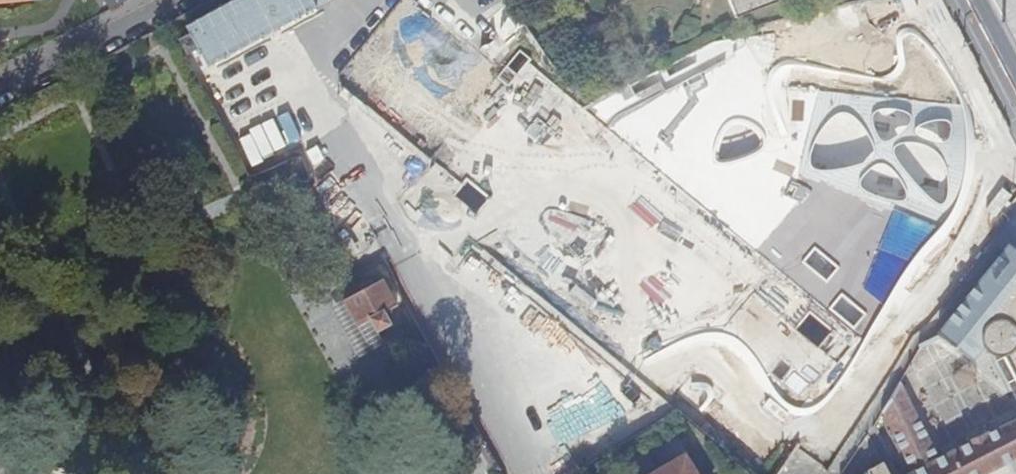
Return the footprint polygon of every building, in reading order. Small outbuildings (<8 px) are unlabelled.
[(109,10),(127,0),(104,0),(109,10)] [(439,14),(457,19),(455,25),(468,28),(483,49),(488,31),(504,20),(499,35),(518,41),(523,24),(493,16),(497,0),(429,0),(439,14)] [(733,18),(777,3),(776,0),(726,0),(733,18)] [(1008,245),(970,295),(938,337),(973,363),(982,352),(984,354),(985,356),(986,357),(989,357),(991,357),(1000,352),(1015,383),(1015,242),(1008,245)] [(401,306),(385,280),(347,303),(362,329),(375,321),(381,332),(393,324),(387,314),(401,306)] [(1000,352),(991,357),(1015,404),(1015,383),(1000,352)] [(937,461),(900,384),(882,414),(910,473),(990,473),(1015,461),(1015,419),(937,461)] [(678,451),(638,473),(693,473),(678,451)] [(882,463),(866,471),(867,473),(865,473),(887,473),(882,463)]
